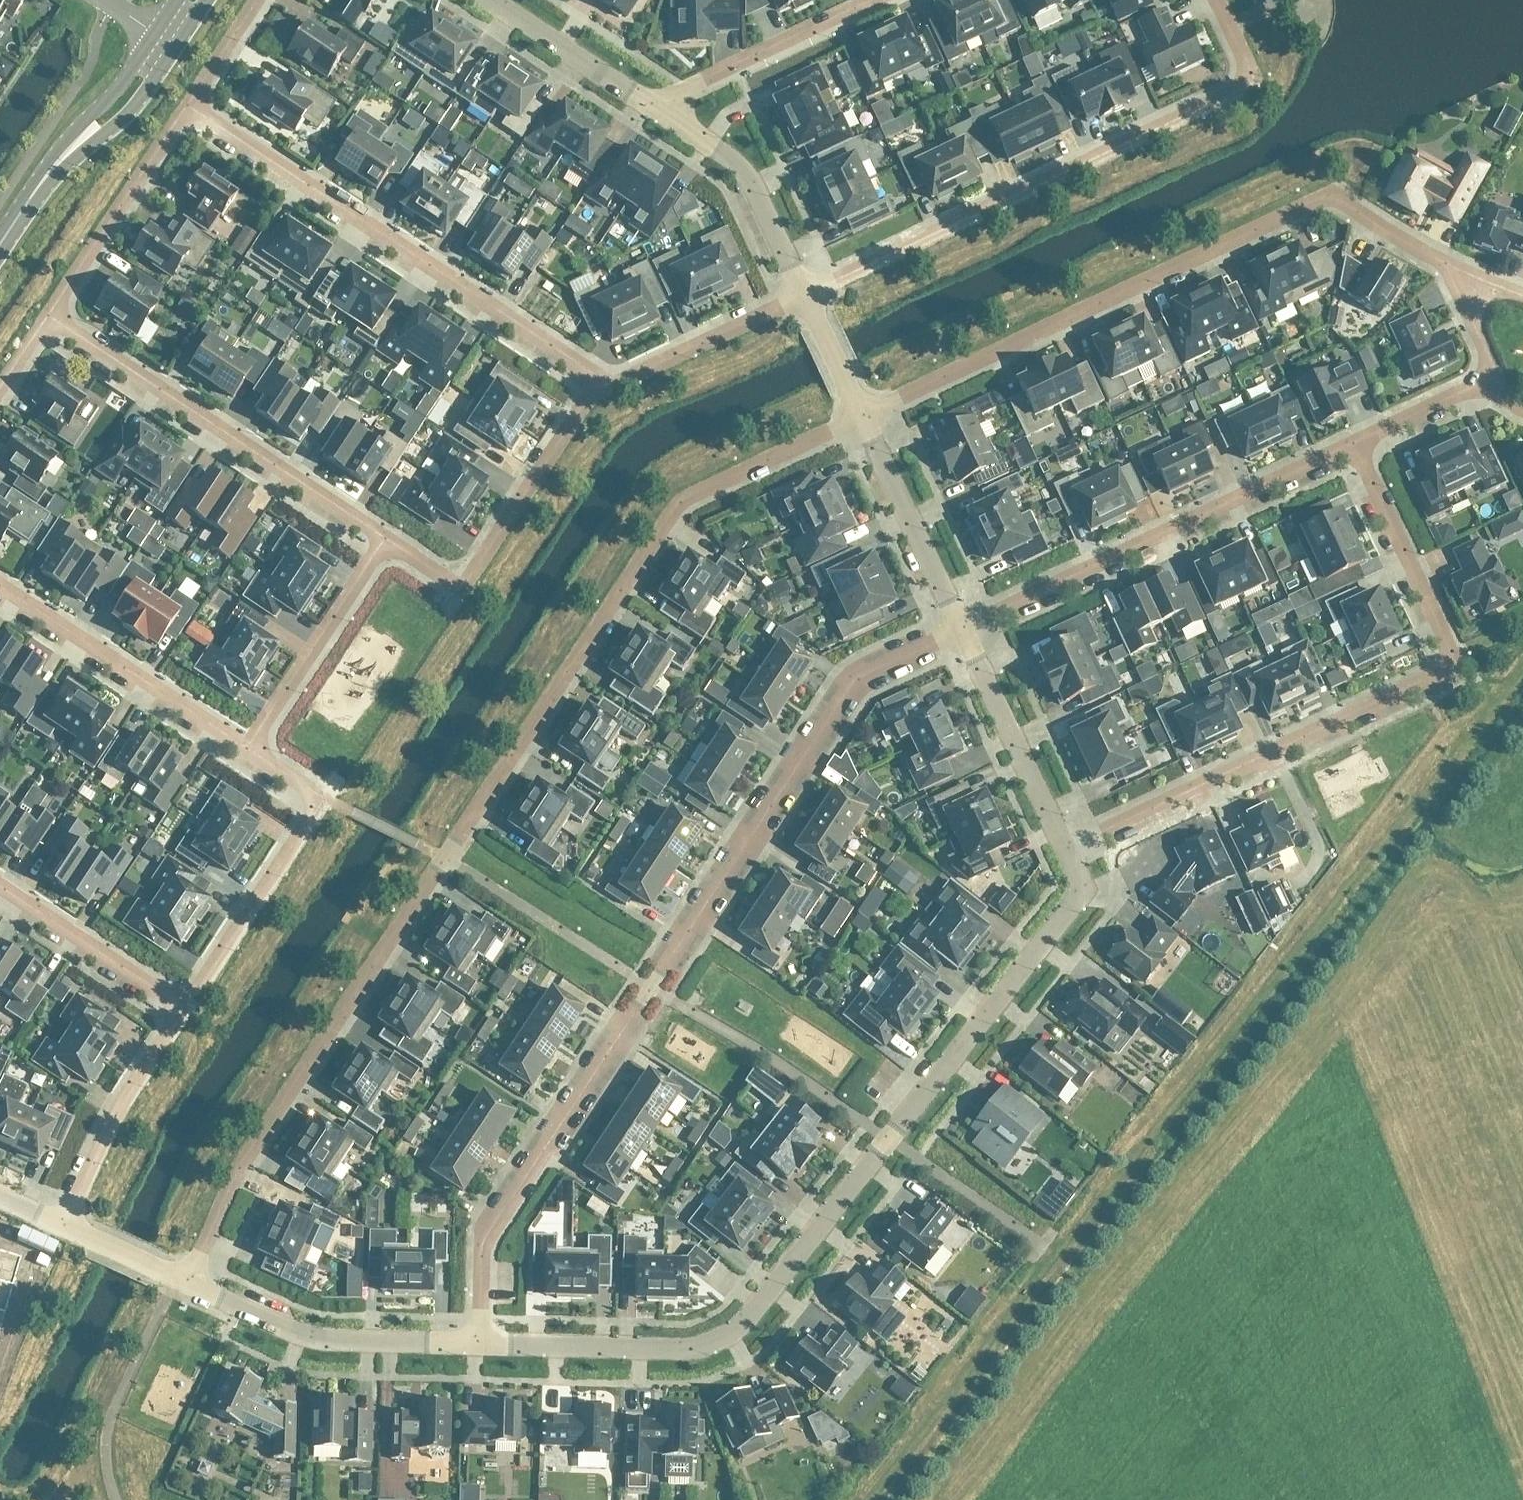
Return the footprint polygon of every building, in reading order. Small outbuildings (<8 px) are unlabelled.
[(5,14),(11,18),(24,0),(0,0),(0,21),(5,14)] [(331,13),(351,26),(361,10),(365,12),(373,0),(339,0),(331,13)] [(611,12),(618,17),(622,15),(625,17),(636,0),(600,0),(611,8),(611,12)] [(736,2),(711,3),(711,0),(671,0),(672,17),(677,16),(678,43),(712,42),(712,30),(737,29),(736,2)] [(793,3),(796,9),(810,2),(809,0),(774,0),(779,10),(793,3)] [(962,0),(934,0),(933,0),(945,26),(933,32),(947,62),(969,52),(964,43),(979,36),(962,0)] [(979,36),(994,29),(998,38),(1020,28),(1006,0),(1000,0),(992,4),(991,0),(962,0),(979,36)] [(1069,10),(1086,2),(1085,0),(1023,0),(1032,19),(1058,7),(1060,11),(1068,7),(1069,10)] [(1149,0),(1108,0),(1117,21),(1151,5),(1149,0)] [(1145,47),(1159,78),(1162,77),(1165,79),(1175,75),(1175,70),(1200,59),(1196,50),(1198,47),(1194,37),(1189,37),(1185,28),(1173,34),(1171,29),(1172,28),(1163,10),(1139,22),(1150,45),(1145,47)] [(407,26),(390,52),(423,74),(453,30),(448,27),(451,22),(439,13),(435,18),(431,15),(419,33),(407,26)] [(888,26),(881,30),(903,76),(924,65),(926,69),(941,62),(927,32),(925,27),(912,34),(904,18),(902,20),(900,16),(886,23),(888,26)] [(340,57),(350,64),(364,44),(342,29),(334,41),(306,22),(287,50),(327,77),(340,57)] [(457,33),(453,30),(423,74),(456,96),(474,70),(462,62),(474,44),(470,41),(473,36),(460,28),(457,33)] [(864,56),(849,63),(851,68),(865,98),(882,90),(881,86),(903,76),(881,30),(874,33),(872,29),(858,36),(860,39),(857,41),(864,56)] [(1091,69),(1112,114),(1124,108),(1122,104),(1134,99),(1127,84),(1128,80),(1138,75),(1123,43),(1098,55),(1105,69),(1093,75),(1091,69)] [(1134,58),(1141,77),(1153,72),(1146,53),(1134,58)] [(474,70),(456,96),(490,118),(495,110),(519,74),(497,60),(493,66),(481,59),(474,70)] [(786,127),(835,104),(817,65),(779,83),(785,95),(774,100),(776,105),(772,107),(779,121),(783,119),(786,127)] [(1112,114),(1091,69),(1079,75),(1075,66),(1050,78),(1065,108),(1075,104),(1079,105),(1086,121),(1097,116),(1099,119),(1112,114)] [(271,78),(265,86),(264,89),(260,87),(252,100),(255,102),(253,105),(264,112),(262,116),(275,124),(278,121),(293,131),(305,114),(320,124),(335,102),(313,87),(290,71),(281,85),(271,78)] [(539,87),(519,74),(495,110),(505,117),(500,125),(520,139),(538,113),(527,106),(539,87)] [(1015,112),(1033,151),(1037,149),(1039,152),(1055,145),(1053,141),(1058,139),(1048,116),(1061,110),(1045,76),(1030,82),(1033,88),(1021,93),(1027,106),(1015,112)] [(564,150),(586,118),(582,115),(584,112),(569,103),(567,106),(564,104),(555,118),(551,118),(542,112),(522,142),(545,157),(553,143),(564,150)] [(835,104),(786,127),(790,135),(786,136),(792,148),(796,147),(797,150),(808,144),(814,157),(830,150),(833,157),(861,143),(858,137),(852,140),(835,104)] [(1033,151),(1015,112),(1002,118),(996,105),(985,111),(982,105),(967,112),(971,119),(984,147),(997,140),(1008,163),(1013,160),(1015,164),(1030,156),(1029,153),(1033,151)] [(356,176),(378,142),(366,134),(371,128),(352,115),(339,136),(349,142),(336,163),(356,176)] [(419,133),(452,169),(462,160),(478,178),(493,164),(477,146),(467,156),(448,136),(453,131),(438,115),(419,133)] [(586,118),(564,150),(575,158),(567,171),(589,186),(610,154),(609,154),(608,156),(599,150),(599,146),(608,133),(604,130),(607,127),(592,117),(590,121),(586,118)] [(985,150),(984,147),(971,119),(944,132),(949,144),(948,148),(939,152),(955,187),(960,185),(962,189),(976,182),(974,178),(979,176),(970,157),(985,150)] [(894,130),(890,122),(880,127),(885,137),(892,134),(894,130)] [(378,142),(356,176),(376,189),(389,169),(399,175),(413,155),(394,143),(390,150),(378,142)] [(861,143),(833,157),(836,163),(813,174),(816,188),(821,201),(865,180),(858,165),(869,160),(861,143)] [(955,187),(939,152),(927,158),(920,143),(896,155),(911,187),(920,182),(925,184),(931,198),(936,196),(938,200),(952,193),(950,189),(955,187)] [(610,154),(589,186),(583,195),(601,207),(607,206),(614,194),(626,202),(653,162),(643,156),(643,151),(636,146),(632,148),(630,147),(618,165),(608,158),(611,154),(610,154)] [(423,220),(444,188),(433,181),(442,167),(419,153),(400,182),(409,188),(410,192),(401,206),(403,207),(401,211),(412,218),(414,215),(423,220)] [(1427,202),(1438,209),(1436,211),(1457,222),(1488,167),(1467,156),(1454,179),(1432,167),(1429,172),(1405,158),(1395,175),(1391,173),(1382,190),(1386,192),(1384,195),(1399,204),(1397,207),(1413,216),(1415,213),(1419,215),(1427,202)] [(626,202),(619,214),(630,222),(632,227),(650,239),(674,202),(664,195),(676,177),(674,176),(674,171),(666,166),(662,168),(653,162),(626,202)] [(212,176),(214,172),(203,165),(185,193),(197,201),(194,204),(193,203),(185,216),(207,231),(218,215),(221,217),(237,192),(212,176)] [(865,180),(821,201),(828,213),(836,223),(860,212),(867,228),(895,214),(887,198),(875,203),(865,180)] [(455,195),(444,188),(423,220),(431,226),(429,229),(440,236),(442,233),(445,235),(454,221),(458,220),(467,226),(485,198),(486,197),(464,182),(455,195)] [(485,198),(467,226),(465,229),(476,236),(468,250),(471,252),(468,255),(479,262),(481,259),(489,264),(513,228),(502,221),(507,213),(485,198)] [(1515,247),(1522,250),(1522,220),(1516,218),(1517,216),(1487,205),(1473,245),(1503,255),(1508,242),(1515,245),(1515,247)] [(174,218),(163,234),(150,225),(146,232),(142,230),(134,242),(137,244),(133,251),(172,276),(178,266),(186,264),(195,270),(212,243),(174,218)] [(277,281),(307,235),(298,230),(300,226),(289,219),(287,222),(285,221),(272,241),(260,234),(244,259),(277,281)] [(524,235),(513,228),(489,264),(497,269),(495,273),(506,280),(508,277),(511,279),(520,265),(531,273),(552,242),(530,227),(524,235)] [(706,254),(694,260),(711,295),(715,292),(717,296),(733,289),(731,285),(735,283),(725,263),(739,257),(726,227),(699,240),(706,254)] [(307,235),(277,281),(298,295),(293,302),(306,310),(308,306),(326,279),(315,271),(329,250),(327,249),(329,245),(318,238),(316,241),(307,235)] [(1273,256),(1295,303),(1331,285),(1334,269),(1325,248),(1303,259),(1296,245),(1292,247),(1290,243),(1276,250),(1278,254),(1273,256)] [(711,295),(694,260),(682,265),(676,251),(651,262),(664,290),(677,284),(687,306),(691,304),(692,308),(708,300),(706,297),(711,295)] [(1295,303),(1273,256),(1268,258),(1266,255),(1252,261),(1254,265),(1249,267),(1257,282),(1244,288),(1259,320),(1295,303)] [(1385,302),(1389,305),(1397,291),(1393,289),(1401,277),(1374,261),(1366,274),(1361,271),(1363,268),(1345,256),(1339,289),(1352,297),(1351,298),(1377,314),(1385,302)] [(625,281),(614,286),(636,333),(649,327),(648,324),(657,320),(645,294),(659,288),(646,261),(621,273),(625,281)] [(326,279),(308,306),(331,321),(338,310),(349,317),(372,283),(368,281),(370,277),(356,267),(354,271),(350,268),(344,276),(333,269),(326,279)] [(116,277),(112,283),(95,308),(119,323),(117,326),(129,334),(131,331),(136,334),(156,303),(152,301),(161,288),(134,271),(126,283),(116,277)] [(542,286),(548,291),(553,285),(546,280),(542,286)] [(1199,291),(1195,293),(1213,332),(1219,329),(1228,332),(1232,340),(1256,329),(1241,297),(1231,301),(1227,300),(1219,282),(1214,284),(1212,280),(1198,287),(1199,291)] [(372,283),(349,317),(360,324),(352,336),(375,350),(392,325),(380,317),(393,297),(390,295),(392,291),(377,282),(375,285),(372,283)] [(636,333),(614,286),(601,293),(597,284),(572,296),(585,322),(598,316),(610,342),(622,336),(623,339),(636,333)] [(1213,332),(1195,293),(1191,295),(1189,291),(1175,298),(1176,302),(1171,304),(1180,322),(1179,326),(1169,331),(1184,363),(1209,352),(1205,343),(1208,334),(1213,332)] [(392,325),(375,350),(397,365),(402,357),(412,355),(417,359),(441,323),(435,320),(438,316),(427,309),(425,313),(419,309),(410,322),(399,314),(395,320),(392,325)] [(1117,329),(1136,369),(1151,362),(1159,378),(1181,368),(1165,335),(1153,340),(1142,317),(1139,319),(1137,315),(1124,322),(1125,325),(1117,329)] [(1443,334),(1430,340),(1418,315),(1393,327),(1405,352),(1402,353),(1414,379),(1427,372),(1428,376),(1443,369),(1441,366),(1455,359),(1443,334)] [(210,382),(230,352),(219,344),(227,332),(208,320),(195,340),(204,346),(190,369),(210,382)] [(441,323),(417,359),(422,362),(424,372),(419,379),(442,394),(461,364),(465,358),(454,351),(462,338),(456,334),(459,330),(448,323),(446,327),(441,323)] [(1136,369),(1117,329),(1109,333),(1107,330),(1094,336),(1095,340),(1092,341),(1103,364),(1092,369),(1108,402),(1128,393),(1120,376),(1136,369)] [(326,351),(342,353),(344,343),(328,341),(326,351)] [(1366,344),(1354,348),(1362,372),(1374,368),(1366,344)] [(230,352),(210,382),(232,397),(247,374),(258,382),(271,362),(251,348),(243,360),(230,352)] [(1235,375),(1258,365),(1252,352),(1230,362),(1235,375)] [(1052,360),(1039,366),(1058,405),(1068,400),(1070,401),(1076,413),(1103,401),(1089,371),(1074,379),(1065,358),(1053,364),(1052,360)] [(256,386),(251,393),(262,401),(255,412),(277,426),(301,390),(300,390),(297,394),(287,387),(295,375),(273,360),(271,362),(258,382),(256,386)] [(1344,394),(1345,397),(1363,389),(1351,363),(1326,375),(1325,372),(1299,384),(1318,424),(1320,423),(1321,425),(1331,420),(1330,418),(1343,412),(1337,398),(1344,394)] [(474,398),(520,429),(525,421),(528,424),(535,413),(532,410),(535,406),(515,393),(522,382),(496,365),(474,398)] [(1058,405),(1039,366),(1027,372),(1029,375),(1017,381),(1027,401),(1012,408),(1025,437),(1052,425),(1046,410),(1058,405)] [(86,425),(73,416),(85,398),(74,391),(77,387),(64,378),(61,382),(51,375),(38,394),(41,395),(35,403),(43,409),(35,421),(73,446),(86,425)] [(1287,387),(1249,405),(1268,447),(1277,443),(1278,447),(1291,441),(1289,437),(1293,436),(1287,424),(1302,417),(1297,409),(1287,387)] [(301,390),(277,426),(299,441),(306,430),(318,437),(322,430),(325,427),(339,404),(317,389),(312,397),(301,390)] [(1169,391),(1152,400),(1159,412),(1176,404),(1169,391)] [(943,460),(983,441),(977,427),(985,423),(980,415),(995,408),(989,394),(950,413),(954,422),(953,426),(936,434),(941,445),(937,447),(943,460)] [(520,429),(474,398),(452,432),(478,449),(486,438),(505,451),(508,447),(511,449),(518,438),(515,436),(520,429)] [(341,402),(339,404),(325,427),(334,433),(334,437),(322,456),(344,470),(369,432),(357,424),(362,416),(341,402)] [(1268,447),(1249,405),(1213,422),(1223,444),(1235,438),(1244,458),(1248,457),(1250,460),(1262,455),(1260,451),(1268,447)] [(424,444),(432,423),(418,417),(409,438),(424,444)] [(1174,450),(1190,484),(1195,482),(1196,484),(1208,479),(1206,476),(1212,474),(1201,451),(1212,446),(1201,422),(1181,432),(1187,444),(1174,450)] [(122,429),(114,441),(95,470),(113,482),(120,472),(127,470),(136,476),(160,440),(152,435),(154,431),(143,424),(141,427),(139,426),(132,436),(122,429)] [(21,474),(13,486),(37,501),(45,488),(37,483),(56,456),(34,441),(36,437),(23,429),(21,433),(16,430),(7,444),(6,444),(0,452),(0,460),(21,474)] [(381,440),(369,432),(344,470),(365,485),(378,466),(382,465),(391,471),(407,446),(386,432),(381,440)] [(1450,442),(1443,446),(1463,489),(1481,481),(1487,491),(1506,482),(1489,448),(1480,452),(1475,451),(1467,434),(1464,436),(1464,435),(1460,433),(1451,437),(1450,441),(1450,442)] [(438,480),(471,502),(473,499),(477,501),(487,487),(483,484),(486,480),(472,471),(471,466),(476,458),(444,436),(429,458),(441,466),(443,473),(438,480)] [(987,439),(983,441),(943,460),(949,472),(953,471),(958,481),(975,473),(979,475),(984,484),(1008,473),(997,451),(994,452),(987,439)] [(160,440),(136,476),(133,480),(150,491),(143,502),(162,514),(180,485),(169,478),(183,456),(160,440)] [(1190,484),(1174,450),(1161,455),(1156,444),(1136,453),(1147,476),(1158,471),(1168,494),(1174,492),(1175,494),(1186,489),(1185,486),(1190,484)] [(1463,489),(1443,446),(1436,449),(1435,448),(1431,447),(1422,451),(1421,455),(1421,456),(1418,457),(1426,474),(1425,478),(1412,484),(1429,519),(1450,509),(1445,498),(1463,489)] [(1520,454),(1518,459),(1514,461),(1516,466),(1514,471),(1518,478),(1522,480),(1522,452),(1520,454)] [(1094,481),(1114,524),(1125,519),(1124,515),(1135,510),(1129,499),(1142,493),(1129,465),(1094,481)] [(189,480),(182,490),(165,516),(184,529),(194,515),(206,523),(230,486),(208,472),(199,487),(189,480)] [(807,475),(770,492),(782,518),(797,512),(803,523),(843,504),(839,496),(843,494),(837,482),(834,484),(832,481),(818,487),(812,473),(807,475)] [(979,536),(1016,518),(1006,495),(1023,487),(1016,473),(987,487),(993,500),(968,512),(969,515),(967,519),(971,527),(975,528),(979,536)] [(1114,524),(1094,481),(1083,486),(1076,473),(1052,485),(1065,511),(1078,505),(1090,531),(1101,526),(1103,530),(1114,524)] [(471,502),(438,480),(433,487),(426,488),(414,481),(400,503),(432,524),(438,516),(443,515),(457,524),(460,520),(463,522),(473,508),(469,505),(471,502)] [(252,501),(230,486),(206,523),(218,531),(209,545),(228,558),(254,519),(244,512),(252,501)] [(1,539),(7,528),(28,541),(41,522),(44,524),(50,515),(11,489),(2,502),(0,500),(0,540),(1,539)] [(809,538),(795,545),(805,566),(837,552),(846,547),(840,535),(854,528),(853,524),(856,523),(851,511),(847,513),(843,504),(803,523),(809,538)] [(1306,558),(1351,537),(1345,524),(1349,523),(1343,510),(1334,515),(1334,514),(1324,519),(1318,504),(1288,518),(1306,558)] [(261,506),(254,517),(267,526),(274,516),(261,506)] [(1029,512),(1016,518),(979,536),(983,544),(980,547),(984,555),(989,556),(990,559),(1010,550),(1014,551),(1021,564),(1048,552),(1029,512)] [(1512,516),(1501,521),(1494,525),(1499,536),(1506,532),(1517,527),(1522,524),(1522,517),(1521,512),(1512,516)] [(57,520),(40,546),(36,551),(50,560),(41,573),(63,587),(92,543),(57,520)] [(287,529),(273,552),(283,558),(275,569),(311,593),(313,589),(317,592),(326,577),(323,575),(325,571),(313,562),(320,551),(317,549),(287,529)] [(1357,550),(1351,537),(1306,558),(1318,582),(1308,587),(1314,601),(1351,584),(1347,573),(1348,569),(1358,565),(1366,561),(1361,548),(1357,550)] [(1230,551),(1221,555),(1239,595),(1262,584),(1265,589),(1277,583),(1263,554),(1252,559),(1245,544),(1242,545),(1240,541),(1229,547),(1230,551)] [(1507,586),(1502,576),(1494,559),(1489,561),(1479,541),(1456,552),(1463,567),(1464,567),(1466,572),(1452,579),(1465,606),(1479,599),(1486,612),(1506,602),(1500,589),(1507,586)] [(92,543),(63,587),(85,601),(93,588),(107,598),(111,593),(113,589),(127,566),(92,543)] [(839,599),(886,577),(880,565),(877,567),(871,555),(855,562),(849,550),(809,569),(818,589),(831,583),(839,599)] [(679,561),(671,572),(708,597),(712,599),(716,602),(729,583),(736,587),(745,574),(720,558),(712,570),(687,553),(681,562),(679,561)] [(1239,595),(1221,555),(1211,560),(1209,556),(1197,562),(1199,565),(1195,567),(1202,582),(1191,587),(1205,617),(1218,611),(1215,606),(1239,595)] [(130,561),(127,566),(113,589),(126,597),(113,616),(124,622),(122,626),(133,633),(159,594),(148,587),(154,577),(130,561)] [(258,573),(243,596),(273,615),(276,618),(284,606),(297,615),(299,611),(303,613),(312,598),(309,596),(311,593),(275,569),(268,580),(258,573)] [(173,583),(186,594),(196,583),(182,571),(173,583)] [(708,597),(671,572),(663,584),(666,586),(660,595),(685,611),(677,623),(702,640),(715,620),(703,612),(712,599),(708,597)] [(1186,585),(1174,591),(1167,576),(1143,588),(1159,623),(1171,617),(1178,631),(1202,620),(1186,585)] [(886,577),(839,599),(846,614),(844,619),(834,623),(842,640),(878,623),(873,613),(893,603),(888,591),(891,589),(886,577)] [(1119,599),(1126,614),(1112,620),(1128,655),(1154,643),(1148,628),(1159,623),(1143,588),(1119,599)] [(169,600),(159,594),(133,633),(145,641),(147,638),(157,645),(166,631),(170,630),(178,635),(198,606),(175,591),(169,600)] [(1348,631),(1387,613),(1377,591),(1354,602),(1348,591),(1323,603),(1333,624),(1342,620),(1348,631)] [(1286,600),(1279,603),(1277,608),(1281,615),(1291,610),(1286,600)] [(230,645),(262,666),(265,662),(268,664),(278,649),(275,647),(277,644),(254,629),(262,618),(239,603),(224,625),(237,634),(230,645)] [(1218,611),(1205,617),(1218,644),(1230,639),(1218,611)] [(1387,613),(1348,631),(1353,643),(1344,647),(1354,668),(1379,657),(1374,646),(1397,635),(1387,613)] [(1048,680),(1094,658),(1088,646),(1097,642),(1084,615),(1053,629),(1060,645),(1036,656),(1048,680)] [(192,621),(185,631),(194,637),(201,626),(192,621)] [(779,644),(767,663),(797,683),(810,663),(792,652),(799,641),(778,627),(771,638),(779,644)] [(621,648),(662,675),(670,663),(682,670),(695,650),(670,634),(662,646),(637,629),(631,639),(628,637),(621,648)] [(21,650),(0,636),(0,682),(21,650)] [(725,650),(732,655),(739,645),(731,640),(725,650)] [(1322,671),(1319,665),(1308,642),(1282,654),(1287,663),(1275,668),(1292,705),(1301,701),(1303,705),(1319,697),(1309,677),(1322,671)] [(262,666),(230,645),(226,651),(218,652),(210,647),(195,669),(228,691),(235,679),(248,688),(250,685),(253,687),(263,672),(260,670),(262,666)] [(662,675),(621,648),(613,660),(616,662),(610,671),(635,687),(627,699),(652,716),(665,696),(653,688),(662,675)] [(21,650),(0,682),(0,683),(6,687),(8,695),(2,703),(24,718),(45,686),(34,679),(43,665),(21,650)] [(1100,671),(1094,658),(1048,680),(1059,704),(1083,693),(1088,703),(1119,688),(1108,667),(1100,671)] [(797,683),(767,663),(754,682),(785,702),(797,683)] [(1292,705),(1275,668),(1263,674),(1259,665),(1234,677),(1248,706),(1260,701),(1270,721),(1286,713),(1284,709),(1292,705)] [(1208,696),(1196,701),(1215,742),(1220,740),(1221,743),(1236,736),(1234,733),(1239,731),(1232,716),(1233,712),(1243,707),(1228,675),(1204,687),(1208,696)] [(785,702),(754,682),(742,701),(733,695),(725,707),(746,721),(753,710),(772,722),(785,702)] [(68,732),(89,700),(85,697),(87,694),(73,684),(70,688),(67,685),(58,699),(54,700),(45,694),(25,724),(48,739),(54,730),(61,728),(68,732)] [(913,700),(883,714),(896,742),(909,736),(914,746),(949,730),(947,726),(951,724),(943,708),(940,710),(938,706),(924,713),(917,698),(913,700)] [(89,700),(68,732),(74,736),(75,744),(70,753),(92,768),(112,738),(103,732),(102,728),(111,714),(107,712),(110,709),(95,699),(93,703),(89,700)] [(1083,756),(1118,740),(1112,726),(1125,721),(1115,699),(1090,711),(1095,722),(1069,734),(1075,749),(1079,747),(1083,756)] [(1215,742),(1196,701),(1181,709),(1179,703),(1173,701),(1154,710),(1168,739),(1182,733),(1192,753),(1197,751),(1198,754),(1213,747),(1211,744),(1215,742)] [(578,713),(571,725),(608,749),(620,729),(636,740),(644,727),(620,710),(612,722),(587,705),(581,715),(578,713)] [(710,748),(741,768),(754,748),(736,736),(743,726),(722,712),(714,723),(723,729),(710,748)] [(608,749),(571,725),(563,736),(565,738),(560,747),(585,764),(577,775),(602,792),(610,779),(595,768),(608,749)] [(919,756),(906,762),(919,790),(948,777),(952,774),(946,760),(960,753),(958,749),(962,747),(954,731),(951,733),(949,730),(914,746),(919,756)] [(138,779),(159,746),(137,732),(125,750),(114,743),(96,769),(119,783),(127,771),(138,779)] [(669,734),(662,744),(670,749),(677,739),(669,734)] [(1125,753),(1118,740),(1083,756),(1088,766),(1084,767),(1091,782),(1118,769),(1123,780),(1148,768),(1138,747),(1125,753)] [(159,746),(138,779),(149,786),(141,798),(164,813),(185,782),(173,773),(181,761),(178,759),(180,756),(169,748),(167,752),(159,746)] [(710,748),(698,767),(729,787),(741,768),(710,748)] [(649,763),(642,774),(663,788),(670,777),(649,763)] [(729,787),(698,767),(685,787),(716,807),(729,787)] [(663,788),(642,774),(635,785),(656,798),(663,788)] [(521,801),(562,828),(570,815),(581,823),(595,803),(570,786),(562,798),(537,781),(531,791),(528,789),(521,801)] [(196,819),(204,824),(242,849),(245,844),(248,847),(257,833),(254,831),(256,827),(232,811),(242,796),(220,782),(196,819)] [(955,837),(995,818),(983,793),(963,802),(957,788),(926,802),(938,829),(949,824),(955,837)] [(15,812),(3,804),(9,795),(0,789),(0,835),(15,812)] [(834,790),(821,809),(852,829),(864,810),(873,816),(880,805),(859,791),(852,801),(834,790)] [(0,835),(0,847),(14,857),(21,846),(31,853),(38,843),(53,819),(35,807),(23,799),(15,812),(0,835)] [(562,828),(521,801),(513,812),(515,814),(509,823),(535,840),(527,852),(552,868),(560,855),(549,847),(562,828)] [(1240,819),(1244,828),(1231,835),(1248,871),(1278,857),(1276,854),(1291,848),(1284,834),(1293,830),(1285,813),(1276,817),(1270,804),(1259,810),(1256,808),(1248,812),(1248,815),(1240,819)] [(658,828),(688,848),(701,828),(671,808),(658,828)] [(852,829),(821,809),(809,828),(839,848),(852,829)] [(66,816),(49,842),(42,853),(53,860),(43,874),(65,889),(89,853),(77,845),(86,830),(66,816)] [(615,827),(622,832),(629,822),(621,817),(615,827)] [(995,818),(955,837),(949,840),(955,854),(948,858),(953,868),(968,880),(993,868),(986,854),(1008,844),(995,818)] [(242,849),(204,824),(196,836),(188,831),(174,852),(196,866),(203,855),(228,871),(230,867),(233,869),(242,856),(239,854),(242,849)] [(622,832),(615,827),(608,837),(616,842),(622,832)] [(688,848),(658,828),(645,847),(676,867),(688,848)] [(839,848),(809,828),(796,848),(814,860),(807,871),(828,885),(835,873),(826,867),(839,848)] [(1193,899),(1187,894),(1193,886),(1196,892),(1195,892),(1196,893),(1233,875),(1233,874),(1232,875),(1212,833),(1213,833),(1212,832),(1175,850),(1175,851),(1176,850),(1182,863),(1169,881),(1169,880),(1169,879),(1150,902),(1151,903),(1152,902),(1175,921),(1176,922),(1194,898),(1193,898),(1193,899)] [(89,853),(65,889),(87,903),(96,888),(106,895),(130,859),(111,846),(101,861),(89,853)] [(645,847),(633,866),(663,886),(676,867),(645,847)] [(885,851),(878,861),(887,867),(893,857),(885,851)] [(158,899),(194,922),(196,919),(199,921),(209,907),(206,905),(208,901),(191,890),(191,885),(197,877),(167,857),(152,879),(160,884),(162,894),(158,899)] [(663,886),(633,866),(620,885),(611,879),(604,891),(625,905),(632,894),(650,906),(663,886)] [(778,874),(765,894),(795,914),(808,895),(817,901),(824,890),(803,876),(796,886),(778,874)] [(985,909),(977,902),(950,881),(925,913),(936,921),(972,950),(975,946),(978,948),(990,934),(987,932),(989,929),(976,920),(985,909)] [(1259,893),(1271,920),(1289,911),(1277,885),(1259,893)] [(1002,887),(996,895),(987,905),(1000,915),(1014,896),(1002,887)] [(826,898),(834,910),(844,904),(836,891),(826,898)] [(765,894),(753,913),(783,933),(795,914),(765,894)] [(194,922),(158,899),(155,904),(145,906),(138,901),(123,923),(152,943),(158,934),(162,933),(179,944),(182,940),(185,943),(195,928),(192,926),(194,922)] [(444,916),(436,928),(473,952),(477,955),(481,958),(494,938),(502,943),(510,930),(485,914),(477,925),(452,909),(446,918),(444,916)] [(783,933),(753,913),(740,933),(757,945),(750,955),(771,970),(779,958),(770,952),(783,933)] [(1143,982),(1163,956),(1161,954),(1174,936),(1152,919),(1143,930),(1145,931),(1140,938),(1128,929),(1109,955),(1143,982)] [(972,950),(936,921),(928,931),(917,923),(901,944),(936,972),(944,961),(956,970),(958,968),(962,970),(973,956),(970,953),(972,950)] [(473,952),(436,928),(428,940),(431,941),(425,950),(450,967),(442,979),(467,995),(476,982),(464,975),(477,955),(473,952)] [(0,990),(22,958),(0,943),(0,990)] [(823,946),(817,956),(825,961),(832,952),(823,946)] [(935,978),(930,974),(897,948),(881,969),(892,978),(893,986),(888,993),(919,1017),(922,1014),(927,1014),(935,1004),(933,1000),(936,996),(927,989),(935,978)] [(43,972),(22,958),(0,990),(11,997),(4,1009),(26,1024),(43,998),(31,990),(43,972)] [(496,995),(504,1000),(517,980),(510,975),(496,995)] [(398,986),(390,997),(431,1025),(439,1029),(447,1017),(451,1020),(464,1000),(439,983),(432,995),(407,978),(401,987),(398,986)] [(1083,987),(1063,1012),(1101,1042),(1116,1054),(1130,1037),(1147,1015),(1122,995),(1103,981),(1092,995),(1083,987)] [(538,1009),(569,1029),(582,1009),(552,989),(538,1009)] [(919,1017),(888,993),(883,999),(875,1000),(863,991),(844,1015),(882,1045),(893,1031),(903,1038),(906,1035),(910,1035),(918,1025),(916,1021),(919,1017)] [(66,1037),(102,1061),(104,1058),(108,1060),(117,1045),(114,1043),(117,1039),(101,1029),(100,1024),(106,1014),(76,994),(60,1018),(72,1025),(72,1028),(66,1037)] [(431,1025),(390,997),(382,1009),(385,1011),(379,1020),(404,1036),(396,1048),(421,1065),(434,1045),(423,1037),(431,1025)] [(538,1009),(526,1028),(556,1048),(569,1029),(538,1009)] [(476,1037),(484,1042),(497,1022),(489,1017),(476,1037)] [(1181,1055),(1193,1040),(1164,1017),(1152,1033),(1181,1055)] [(526,1028),(513,1047),(544,1067),(556,1048),(526,1028)] [(102,1061),(66,1037),(60,1046),(57,1047),(46,1039),(32,1061),(60,1079),(67,1069),(88,1083),(90,1079),(94,1081),(103,1066),(100,1064),(102,1061)] [(1061,1041),(1053,1052),(1040,1042),(1019,1068),(1056,1098),(1069,1081),(1079,1089),(1095,1068),(1061,1041)] [(544,1067),(513,1047),(500,1067),(530,1087),(544,1067)] [(344,1067),(381,1091),(385,1094),(398,1074),(410,1082),(418,1069),(394,1053),(386,1064),(361,1048),(355,1057),(352,1055),(344,1067)] [(1106,1060),(1095,1072),(1109,1084),(1120,1072),(1106,1060)] [(381,1091),(344,1067),(337,1078),(339,1080),(333,1089),(358,1106),(350,1118),(375,1134),(384,1121),(368,1111),(381,1091)] [(635,1091),(665,1111),(676,1095),(692,1105),(701,1090),(671,1071),(664,1081),(648,1071),(635,1091)] [(744,1074),(733,1095),(750,1104),(761,1083),(744,1074)] [(0,1081),(0,1142),(13,1148),(31,1109),(19,1103),(27,1086),(3,1075),(0,1081)] [(446,1083),(432,1103),(440,1108),(453,1088),(446,1083)] [(977,1121),(971,1129),(980,1136),(979,1136),(975,1142),(984,1149),(994,1158),(995,1158),(1004,1165),(1014,1152),(1041,1118),(1018,1100),(1003,1088),(990,1105),(977,1121)] [(665,1111),(635,1091),(622,1110),(653,1130),(665,1111)] [(470,1113),(500,1133),(513,1113),(483,1093),(470,1113)] [(818,1120),(809,1114),(782,1093),(766,1113),(775,1121),(767,1131),(806,1161),(814,1150),(811,1148),(819,1139),(809,1131),(818,1120)] [(32,1109),(31,1109),(13,1148),(37,1159),(46,1139),(61,1146),(74,1117),(47,1106),(42,1119),(30,1113),(32,1109)] [(653,1130),(622,1110),(610,1129),(640,1149),(653,1130)] [(470,1113),(457,1132),(487,1152),(500,1133),(470,1113)] [(306,1125),(299,1136),(339,1163),(352,1144),(364,1151),(373,1138),(348,1122),(340,1134),(315,1117),(309,1126),(306,1125)] [(416,1117),(402,1138),(410,1143),(423,1122),(416,1117)] [(687,1124),(694,1129),(686,1140),(695,1146),(709,1125),(700,1119),(699,1122),(692,1118),(687,1124)] [(731,1142),(729,1131),(718,1123),(708,1138),(724,1150),(731,1142)] [(640,1149),(610,1129),(597,1148),(628,1168),(640,1149)] [(806,1161),(767,1131),(759,1141),(750,1134),(734,1154),(769,1181),(777,1172),(786,1179),(794,1170),(797,1172),(806,1161)] [(457,1132),(445,1151),(475,1171),(487,1152),(457,1132)] [(339,1163),(299,1136),(291,1148),(293,1150),(287,1159),(312,1175),(305,1187),(330,1204),(343,1184),(331,1176),(339,1163)] [(628,1168),(597,1148),(584,1168),(602,1180),(595,1190),(616,1204),(624,1193),(615,1187),(628,1168)] [(475,1171),(445,1151),(431,1171),(462,1191),(475,1171)] [(662,1178),(670,1183),(683,1163),(675,1158),(662,1178)] [(718,1199),(754,1228),(758,1222),(761,1225),(773,1210),(747,1189),(754,1180),(733,1163),(719,1182),(727,1188),(718,1199)] [(1053,1221),(1077,1191),(1063,1180),(1048,1198),(1040,1192),(1031,1204),(1053,1221)] [(754,1228),(718,1199),(708,1211),(701,1205),(687,1224),(707,1240),(715,1230),(741,1251),(753,1236),(749,1234),(754,1228)] [(935,1240),(951,1219),(929,1202),(913,1223),(903,1216),(884,1241),(922,1270),(941,1245),(935,1240)] [(272,1214),(266,1227),(311,1247),(321,1226),(333,1232),(340,1217),(313,1205),(307,1218),(280,1205),(275,1215),(272,1214)] [(311,1247),(266,1227),(261,1240),(263,1241),(259,1251),(286,1263),(279,1278),(306,1291),(317,1267),(305,1261),(311,1247)] [(395,1231),(384,1231),(369,1230),(368,1260),(382,1260),(381,1290),(392,1291),(392,1294),(406,1294),(407,1250),(408,1245),(395,1245),(395,1231)] [(431,1251),(407,1250),(406,1294),(420,1295),(420,1291),(431,1292),(432,1262),(446,1262),(447,1232),(431,1232),(431,1251)] [(570,1298),(571,1249),(556,1249),(557,1235),(533,1235),(532,1264),(546,1265),(545,1295),(556,1295),(556,1298),(570,1298)] [(587,1250),(571,1249),(570,1298),(584,1299),(584,1296),(595,1296),(596,1266),(610,1266),(611,1237),(587,1236),(587,1250)] [(660,1301),(661,1257),(661,1252),(646,1251),(647,1238),(623,1237),(622,1267),(636,1267),(635,1297),(646,1297),(646,1300),(660,1301)] [(686,1257),(661,1257),(660,1301),(674,1301),(674,1298),(685,1299),(686,1267),(696,1268),(706,1275),(716,1263),(695,1246),(686,1257)] [(13,1283),(21,1254),(0,1248),(0,1279),(13,1283)] [(492,1276),(507,1274),(505,1262),(490,1265),(492,1276)] [(869,1281),(865,1285),(855,1277),(849,1285),(846,1282),(836,1294),(840,1296),(834,1304),(869,1331),(890,1305),(885,1302),(903,1279),(882,1262),(868,1280),(869,1281)] [(5,1311),(13,1283),(0,1279),(0,1309),(5,1311)] [(961,1311),(970,1318),(985,1299),(975,1292),(961,1311)] [(816,1346),(806,1339),(801,1346),(797,1346),(791,1353),(792,1357),(787,1364),(789,1366),(790,1370),(796,1375),(801,1375),(824,1393),(844,1368),(839,1365),(855,1344),(832,1326),(816,1346)] [(294,1404),(275,1404),(275,1405),(276,1405),(276,1407),(253,1397),(260,1382),(232,1370),(229,1377),(225,1375),(218,1389),(222,1391),(213,1413),(241,1426),(242,1423),(275,1438),(275,1456),(274,1456),(274,1458),(293,1458),(293,1457),(292,1457),(294,1406),(294,1404)] [(897,1372),(887,1383),(901,1396),(912,1385),(897,1372)] [(368,1382),(369,1398),(380,1397),(379,1381),(368,1382)] [(723,1430),(732,1448),(736,1446),(737,1448),(760,1438),(764,1447),(783,1438),(777,1425),(797,1416),(784,1387),(762,1397),(763,1400),(754,1404),(748,1390),(717,1405),(725,1422),(723,1430)] [(355,1416),(349,1416),(350,1400),(314,1399),(313,1427),(308,1427),(308,1440),(313,1440),(313,1447),(344,1448),(343,1460),(369,1461),(370,1414),(355,1414),(355,1416)] [(390,1457),(390,1458),(409,1459),(409,1458),(409,1447),(418,1447),(418,1448),(418,1449),(428,1450),(428,1455),(431,1459),(442,1459),(445,1455),(445,1450),(448,1450),(448,1449),(449,1403),(450,1403),(450,1402),(419,1401),(419,1403),(419,1417),(410,1417),(410,1413),(410,1412),(391,1412),(391,1413),(392,1413),(391,1457),(390,1457)] [(517,1443),(517,1440),(522,1440),(524,1437),(524,1428),(522,1425),(517,1425),(518,1404),(488,1403),(487,1416),(464,1415),(464,1444),(494,1445),(494,1442),(517,1443)] [(607,1454),(608,1442),(612,1439),(612,1430),(608,1427),(608,1406),(576,1405),(576,1417),(544,1417),(543,1445),(576,1445),(575,1453),(607,1454)] [(625,1419),(623,1475),(650,1476),(650,1453),(661,1453),(661,1456),(665,1456),(665,1466),(665,1478),(690,1478),(691,1467),(691,1457),(695,1457),(696,1434),(702,1434),(702,1422),(696,1422),(697,1409),(662,1408),(662,1423),(651,1423),(651,1420),(625,1419)] [(842,1456),(856,1448),(846,1433),(833,1441),(842,1456)] [(458,1489),(461,1499),(464,1499),(478,1496),(475,1485),(458,1489)]
